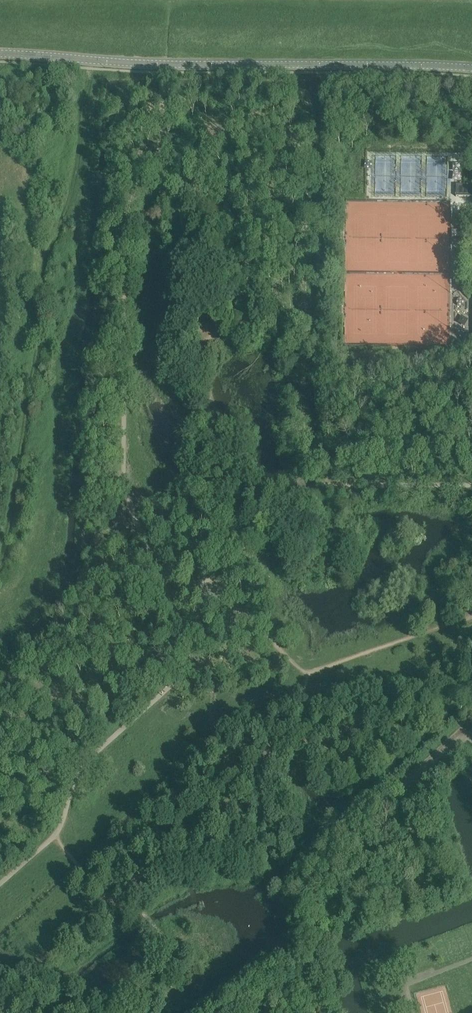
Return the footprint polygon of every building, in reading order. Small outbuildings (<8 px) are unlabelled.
[(460,186),(456,186),(456,197),(471,198),(471,186),(460,186)]
